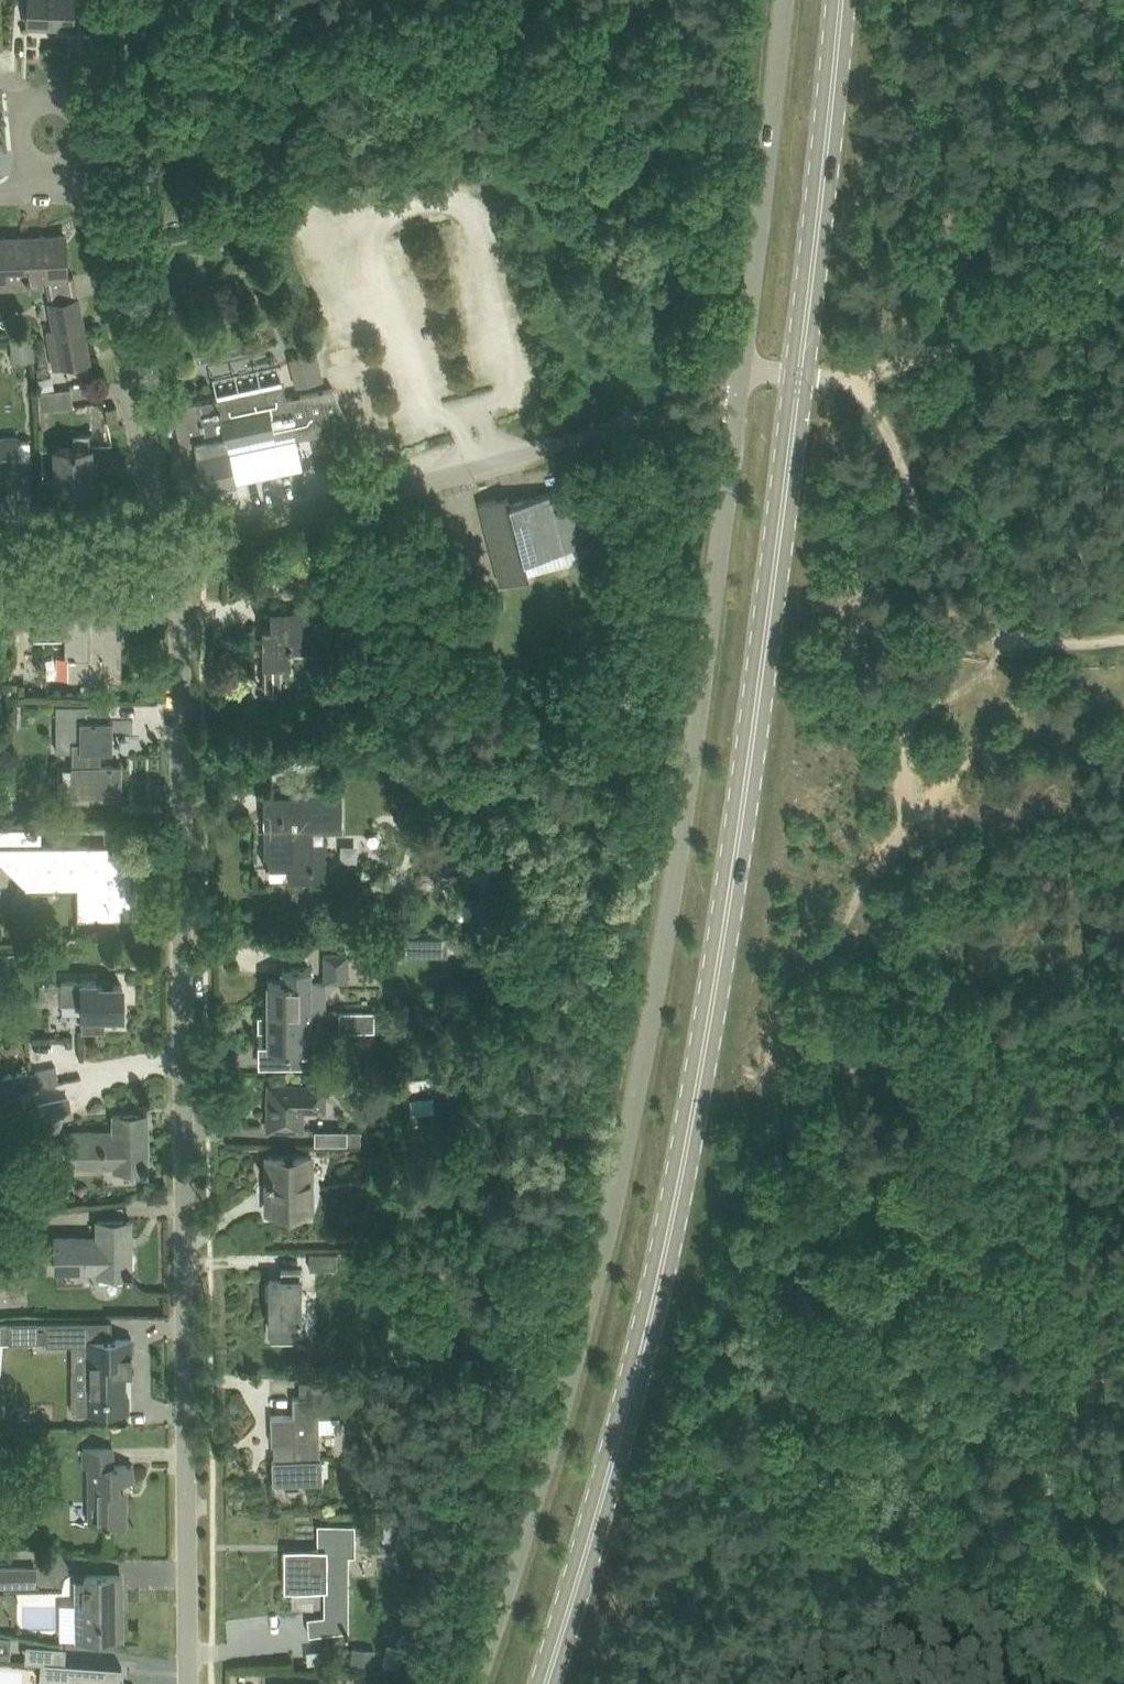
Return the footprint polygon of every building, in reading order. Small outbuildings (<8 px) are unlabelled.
[(73,0),(29,0),(28,25),(72,27),(73,0)] [(46,277),(67,276),(67,274),(65,234),(42,235),(42,237),(30,238),(30,235),(22,236),(20,234),(18,236),(7,236),(5,234),(3,236),(0,237),(0,288),(25,286),(24,278),(46,277)] [(46,277),(55,328),(47,330),(54,366),(90,359),(74,274),(67,274),(67,276),(46,277)] [(11,335),(11,344),(29,359),(35,359),(34,334),(11,335)] [(299,357),(293,359),(298,383),(323,377),(317,353),(299,357)] [(39,378),(43,391),(55,388),(52,374),(39,378)] [(284,383),(194,402),(172,406),(181,444),(195,441),(204,485),(235,478),(228,443),(275,432),(276,435),(296,431),(298,433),(319,429),(321,425),(320,423),(347,418),(333,386),(311,391),(292,395),(287,397),(284,383)] [(38,392),(40,409),(74,405),(72,388),(38,392)] [(117,405),(107,407),(106,407),(109,422),(120,421),(117,405)] [(75,447),(56,448),(58,486),(92,485),(89,433),(74,434),(75,447)] [(2,475),(2,465),(18,464),(17,436),(0,436),(0,475),(2,475)] [(525,559),(590,541),(575,486),(510,502),(508,494),(480,501),(501,583),(529,576),(525,559)] [(34,637),(35,638),(66,638),(66,654),(69,654),(69,677),(88,677),(121,677),(121,626),(109,626),(109,615),(110,615),(110,614),(89,614),(89,612),(65,612),(65,593),(54,593),(54,606),(37,606),(37,637),(34,637)] [(288,647),(330,647),(330,612),(287,612),(287,623),(262,623),(263,664),(288,664),(288,647)] [(281,693),(281,665),(263,665),(263,693),(281,693)] [(3,682),(3,696),(19,696),(19,683),(3,682)] [(11,706),(12,697),(2,697),(2,706),(11,706)] [(72,764),(72,789),(122,789),(122,764),(96,764),(96,750),(113,750),(113,719),(82,718),(82,704),(58,704),(57,750),(73,750),(73,764),(72,764)] [(266,827),(266,868),(289,868),(289,877),(312,877),(311,828),(325,827),(326,827),(340,827),(340,789),(299,789),(299,796),(266,797),(266,816),(269,816),(269,827),(266,827)] [(26,884),(26,887),(78,886),(78,892),(89,892),(89,917),(134,917),(134,899),(129,899),(129,883),(134,883),(134,882),(129,882),(129,871),(134,871),(134,855),(91,855),(91,844),(43,844),(43,826),(0,827),(0,859),(26,884)] [(407,908),(408,889),(397,888),(396,908),(407,908)] [(0,951),(0,972),(18,972),(19,952),(0,951)] [(350,981),(349,954),(326,953),(325,967),(326,982),(327,982),(350,982),(350,981)] [(327,1012),(327,982),(326,982),(309,982),(309,967),(295,967),(295,979),(269,979),(269,1004),(283,1005),(283,1010),(309,1010),(309,1012),(327,1012)] [(82,1013),(82,1026),(105,1026),(105,1014),(123,1013),(123,984),(97,984),(97,980),(63,980),(62,1002),(82,1002),(82,1013)] [(269,1046),(286,1046),(286,1048),(310,1048),(309,1012),(309,1010),(283,1010),(283,1005),(269,1004),(269,1046)] [(351,1011),(351,1031),(375,1030),(375,1011),(351,1011)] [(0,1074),(0,1086),(1,1093),(60,1081),(56,1066),(23,1072),(23,1069),(0,1074)] [(391,1073),(372,1072),(371,1085),(391,1085),(391,1073)] [(324,1109),(325,1085),(269,1084),(268,1128),(302,1128),(302,1108),(324,1109)] [(69,1094),(37,1100),(41,1122),(74,1115),(69,1094)] [(140,1112),(114,1112),(114,1129),(72,1130),(73,1165),(115,1164),(115,1168),(148,1168),(148,1140),(140,1140),(140,1112)] [(347,1128),(347,1142),(361,1142),(361,1129),(347,1128)] [(309,1211),(309,1155),(269,1155),(269,1176),(267,1176),(267,1181),(272,1181),(272,1194),(269,1194),(269,1211),(309,1211)] [(433,1204),(434,1188),(418,1188),(418,1204),(433,1204)] [(454,1203),(454,1192),(443,1192),(444,1203),(454,1203)] [(56,1235),(56,1270),(98,1270),(98,1274),(132,1274),(131,1247),(123,1248),(123,1218),(98,1218),(98,1235),(56,1235)] [(337,1253),(310,1253),(310,1267),(337,1268),(337,1253)] [(301,1339),(301,1268),(281,1268),(281,1269),(286,1269),(286,1279),(270,1279),(271,1340),(301,1339)] [(8,1340),(46,1340),(46,1319),(8,1319),(8,1340)] [(46,1343),(72,1343),(72,1319),(46,1319),(46,1340),(46,1343)] [(87,1337),(87,1377),(87,1394),(82,1394),(82,1412),(131,1412),(131,1394),(127,1394),(127,1372),(131,1371),(131,1373),(133,1373),(133,1361),(132,1361),(132,1352),(133,1352),(133,1337),(87,1337)] [(294,1414),(271,1414),(272,1443),(274,1443),(278,1443),(279,1458),(274,1458),(272,1458),(273,1483),(322,1481),(322,1457),(321,1457),(320,1457),(319,1415),(340,1415),(341,1415),(340,1394),(330,1394),(318,1395),(301,1395),(293,1396),(294,1414)] [(87,1465),(87,1522),(127,1522),(127,1487),(119,1487),(119,1479),(133,1479),(133,1464),(114,1464),(114,1447),(82,1447),(81,1466),(87,1465)] [(394,1523),(385,1522),(383,1538),(392,1539),(394,1523)] [(310,1633),(349,1629),(349,1554),(355,1554),(355,1524),(318,1524),(318,1549),(286,1550),(286,1587),(290,1587),(290,1589),(296,1589),(296,1587),(325,1587),(324,1614),(308,1616),(310,1633)] [(36,1584),(36,1566),(0,1566),(0,1584),(36,1584)] [(78,1601),(78,1635),(122,1636),(122,1635),(118,1635),(117,1603),(122,1603),(122,1574),(87,1574),(87,1571),(75,1571),(75,1577),(83,1577),(83,1601),(78,1601)] [(324,1611),(322,1587),(309,1588),(310,1612),(324,1611)] [(22,1606),(0,1605),(0,1614),(0,1624),(21,1625),(22,1606)] [(12,1635),(0,1634),(0,1655),(10,1655),(12,1635)] [(375,1648),(351,1646),(350,1664),(373,1666),(375,1648)] [(126,1680),(121,1680),(122,1663),(65,1659),(47,1658),(46,1674),(79,1677),(79,1682),(79,1683),(126,1683),(126,1680)] [(348,1673),(348,1683),(365,1683),(365,1673),(348,1673)]
